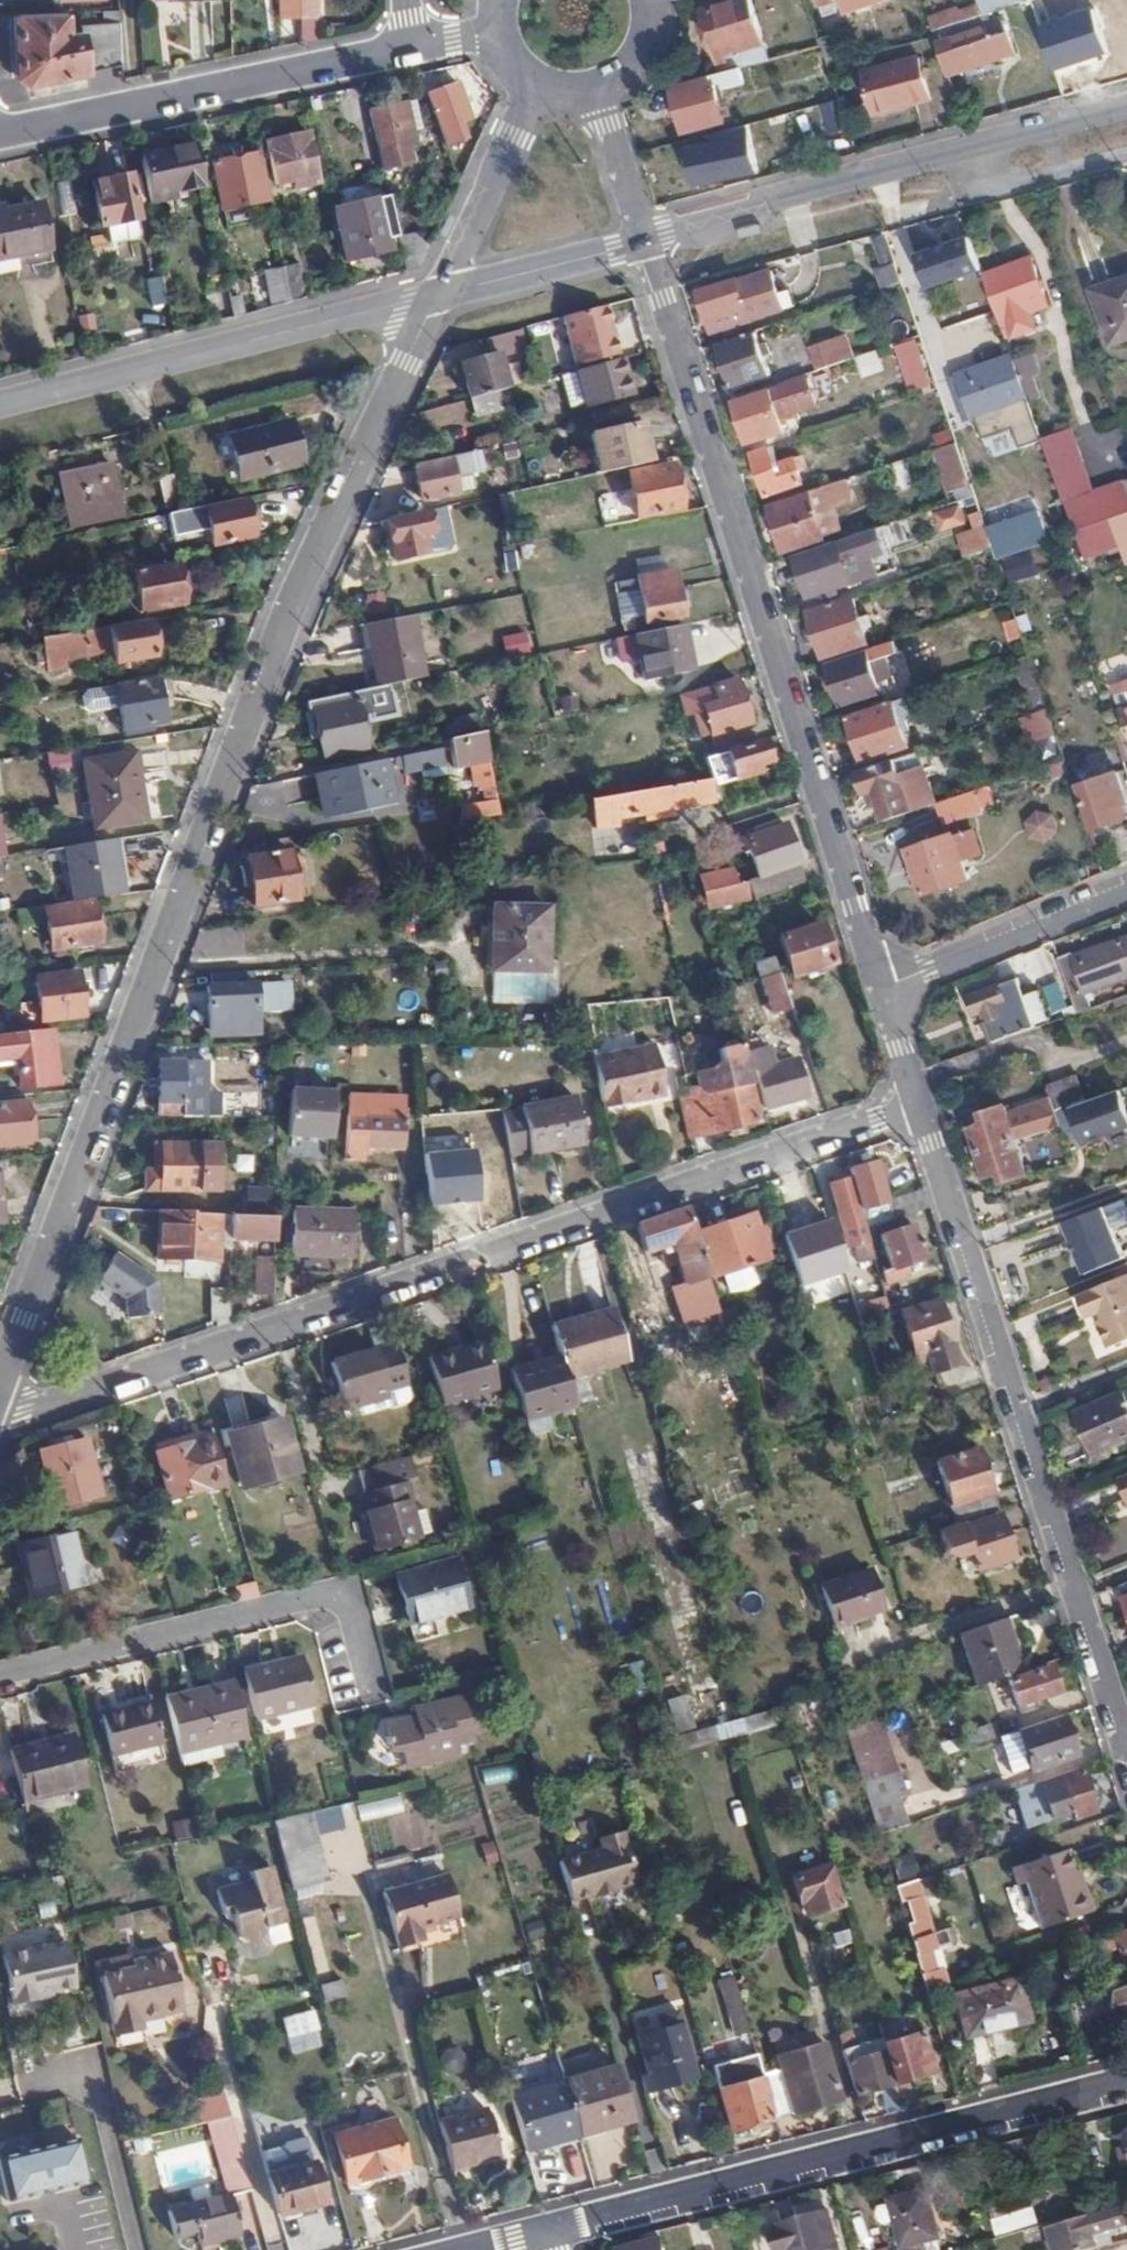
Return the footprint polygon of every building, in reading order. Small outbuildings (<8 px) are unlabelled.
[(300,22),(316,21),(317,0),(300,0),(300,22)] [(736,52),(766,42),(751,0),(736,0),(700,10),(717,65),(726,61),(724,56),(736,52)] [(827,16),(838,12),(835,0),(821,0),(827,16)] [(1008,0),(982,0),(972,4),(974,11),(1008,0)] [(295,36),(291,5),(278,6),(281,38),(295,36)] [(121,11),(15,14),(16,74),(26,84),(124,65),(122,33),(81,35),(81,26),(121,25),(121,11)] [(937,38),(948,72),(1016,49),(1003,16),(937,38)] [(819,35),(828,62),(847,57),(837,29),(819,35)] [(1083,60),(1072,32),(1058,37),(1067,64),(1083,60)] [(719,73),(740,67),(736,52),(724,56),(726,61),(717,65),(719,73)] [(931,96),(920,58),(866,72),(877,110),(931,96)] [(719,73),(712,75),(712,77),(673,87),(683,128),(724,118),(714,80),(722,78),(723,85),(744,79),(740,67),(719,73)] [(471,118),(458,82),(430,92),(447,145),(472,136),(467,119),(471,118)] [(419,142),(411,104),(374,112),(382,150),(419,142)] [(318,183),(308,134),(267,141),(275,183),(291,181),(292,188),(318,183)] [(724,176),(726,184),(750,179),(741,146),(719,152),(716,139),(688,146),(698,183),(724,176)] [(195,144),(140,154),(142,173),(147,197),(202,185),(195,144)] [(265,202),(256,156),(211,163),(219,209),(265,202)] [(395,219),(389,194),(337,208),(349,261),(390,252),(385,221),(395,219)] [(41,205),(6,210),(5,206),(0,207),(0,256),(49,248),(41,205)] [(143,248),(136,207),(102,214),(109,255),(117,254),(120,271),(143,267),(140,249),(143,248)] [(963,237),(911,255),(924,290),(976,272),(963,237)] [(1034,255),(984,272),(1002,321),(1008,319),(1014,335),(1035,327),(1030,311),(1051,303),(1034,255)] [(885,285),(904,279),(898,260),(879,267),(885,285)] [(300,265),(284,268),(285,271),(291,301),(307,297),(300,265)] [(779,292),(772,269),(701,292),(708,314),(713,312),(718,329),(794,304),(789,288),(779,292)] [(291,301),(285,271),(265,275),(271,306),(291,301)] [(1093,288),(1112,342),(1126,337),(1126,277),(1093,288)] [(578,369),(617,358),(605,309),(564,320),(578,369)] [(708,314),(714,330),(718,329),(713,312),(708,314)] [(772,324),(758,329),(758,331),(719,345),(732,385),(771,373),(760,339),(775,334),(772,324)] [(819,365),(858,352),(853,337),(815,350),(819,365)] [(458,359),(491,354),(488,339),(456,345),(458,359)] [(876,350),(854,357),(859,373),(881,367),(876,350)] [(463,361),(472,397),(501,389),(507,388),(499,353),(463,361)] [(973,420),(1030,400),(1028,393),(1022,376),(1014,355),(956,375),(973,420)] [(632,395),(623,357),(617,358),(578,369),(559,374),(568,409),(585,406),(585,407),(632,395)] [(922,390),(939,384),(932,364),(916,370),(922,390)] [(779,381),(736,397),(750,439),(784,427),(782,422),(788,419),(786,412),(815,402),(804,370),(799,372),(779,381)] [(1022,376),(1028,393),(1033,392),(1035,398),(1043,394),(1035,373),(1022,376)] [(501,389),(472,397),(475,411),(504,404),(501,389)] [(1006,417),(1011,428),(983,439),(991,457),(1040,437),(1028,408),(1006,417)] [(301,466),(292,422),(230,436),(240,479),(301,466)] [(592,435),(600,473),(650,462),(642,424),(592,435)] [(1071,427),(1044,437),(1066,500),(1094,490),(1071,427)] [(935,449),(958,516),(979,508),(956,442),(935,449)] [(771,447),(754,454),(768,494),(803,483),(798,468),(803,465),(800,453),(776,461),(771,447)] [(463,456),(415,467),(422,500),(471,488),(463,456)] [(72,527),(123,516),(112,463),(62,474),(72,527)] [(680,508),(671,465),(629,474),(637,516),(680,508)] [(165,507),(181,504),(173,472),(160,475),(165,507)] [(1077,529),(1112,517),(1126,512),(1126,485),(1125,479),(1094,490),(1066,500),(1077,529)] [(825,537),(809,492),(771,505),(786,550),(825,537)] [(252,538),(245,501),(170,517),(173,535),(210,528),(213,545),(252,538)] [(941,532),(967,524),(961,503),(934,512),(941,532)] [(443,506),(385,519),(393,558),(446,547),(450,542),(443,506)] [(998,557),(1049,539),(1038,510),(988,528),(993,544),(998,557)] [(1112,517),(1117,532),(1126,558),(1126,512),(1112,517)] [(1112,517),(1077,529),(1083,545),(1117,532),(1112,517)] [(993,544),(988,528),(986,524),(972,528),(980,548),(993,544)] [(862,531),(837,539),(796,553),(810,596),(877,574),(862,531)] [(1031,551),(1003,563),(1012,585),(1040,573),(1031,551)] [(183,605),(177,561),(135,569),(142,611),(183,605)] [(681,619),(670,572),(636,579),(646,626),(681,619)] [(631,579),(612,583),(620,629),(640,625),(631,579)] [(866,642),(851,596),(810,610),(825,656),(866,642)] [(1008,641),(1033,632),(1027,615),(1002,623),(1008,641)] [(369,624),(380,688),(427,679),(416,616),(369,624)] [(156,658),(150,619),(130,622),(110,625),(116,671),(130,669),(130,661),(156,658)] [(683,626),(635,636),(643,679),(692,670),(683,626)] [(90,647),(88,629),(41,636),(41,642),(38,643),(40,655),(90,647)] [(500,638),(504,657),(529,651),(524,631),(500,638)] [(899,650),(894,638),(826,661),(840,704),(883,690),(873,659),(899,650)] [(1033,710),(1048,704),(1030,651),(1015,657),(1033,710)] [(173,697),(169,676),(87,688),(84,695),(86,707),(90,710),(121,705),(126,733),(156,728),(155,722),(165,721),(162,699),(173,697)] [(712,754),(748,743),(743,726),(749,724),(736,679),(683,695),(687,710),(689,709),(695,735),(706,732),(712,754)] [(1118,683),(1126,705),(1123,706),(1126,720),(1126,679),(1118,683)] [(366,750),(356,701),(314,711),(323,758),(366,750)] [(908,746),(893,702),(850,717),(864,761),(908,746)] [(1051,763),(1055,761),(1066,757),(1048,704),(1033,710),(1051,763)] [(454,777),(463,825),(502,818),(484,733),(452,739),(455,756),(462,755),(463,759),(469,758),(478,763),(479,772),(454,777)] [(709,759),(716,780),(723,778),(724,784),(759,775),(757,767),(770,763),(763,741),(709,759)] [(929,745),(859,770),(870,803),(879,800),(886,820),(934,804),(937,803),(923,761),(934,757),(929,745)] [(443,750),(402,757),(404,766),(420,764),(421,771),(447,767),(443,750)] [(134,786),(129,754),(85,761),(95,828),(147,820),(142,785),(134,786)] [(1059,770),(1070,767),(1066,757),(1055,761),(1059,770)] [(389,760),(323,773),(331,817),(397,804),(389,760)] [(1116,765),(1080,777),(1094,822),(1126,810),(1126,805),(1124,796),(1126,795),(1116,765)] [(707,779),(593,800),(597,826),(617,822),(616,815),(643,810),(671,805),(709,799),(707,779)] [(971,791),(977,806),(991,800),(986,785),(971,791)] [(937,803),(934,804),(940,822),(979,808),(977,806),(971,791),(937,803)] [(671,813),(671,805),(643,810),(644,818),(671,813)] [(0,813),(0,856),(9,855),(2,813),(0,813)] [(1026,842),(1058,840),(1057,813),(1025,815),(1026,842)] [(750,879),(755,894),(799,881),(795,865),(798,864),(786,824),(774,828),(772,822),(755,827),(757,833),(737,840),(740,851),(750,848),(759,876),(750,879)] [(954,834),(910,849),(924,894),(969,877),(963,861),(982,854),(973,830),(955,837),(954,834)] [(77,900),(124,893),(116,838),(69,845),(77,900)] [(297,902),(290,854),(251,861),(257,907),(297,902)] [(742,902),(732,871),(702,880),(712,911),(742,902)] [(50,904),(24,908),(26,919),(52,916),(51,911),(50,904)] [(51,911),(52,916),(56,950),(104,943),(99,905),(51,911)] [(548,973),(552,911),(498,908),(493,970),(548,973)] [(832,965),(819,925),(780,936),(792,976),(832,965)] [(1057,955),(1078,1009),(1091,1005),(1086,991),(1126,975),(1126,934),(1073,954),(1071,949),(1057,955)] [(772,1014),(793,1008),(780,969),(776,957),(756,964),(772,1014)] [(85,1016),(79,972),(39,977),(43,1021),(85,1016)] [(239,973),(214,974),(214,985),(211,985),(212,1031),(234,1031),(234,1037),(261,1036),(261,1015),(283,1015),(282,985),(240,986),(239,973)] [(981,1012),(993,1044),(1048,1024),(1039,1001),(1026,1007),(1015,977),(965,998),(972,1015),(981,1012)] [(1042,988),(1053,1014),(1069,1008),(1058,982),(1042,988)] [(53,1026),(0,1033),(0,1061),(20,1059),(23,1084),(58,1081),(53,1026)] [(741,1044),(750,1074),(755,1072),(766,1105),(808,1093),(797,1057),(773,1064),(761,1029),(738,1035),(740,1042),(741,1044)] [(597,1071),(606,1109),(632,1103),(630,1095),(648,1092),(649,1099),(667,1095),(655,1042),(594,1056),(597,1071)] [(679,1092),(691,1138),(759,1121),(749,1083),(753,1082),(750,1074),(741,1044),(740,1042),(717,1048),(719,1058),(709,1067),(693,1071),(697,1087),(679,1092)] [(182,1092),(182,1063),(160,1064),(160,1114),(199,1114),(200,1092),(182,1092)] [(1071,1076),(1047,1085),(1049,1092),(1056,1113),(1072,1107),(1080,1104),(1071,1076)] [(340,1090),(296,1087),(293,1135),(337,1138),(340,1090)] [(630,1095),(632,1103),(649,1099),(648,1092),(630,1095)] [(1056,1113),(1049,1092),(1032,1099),(1043,1131),(1061,1125),(1056,1113)] [(402,1145),(402,1095),(348,1094),(347,1159),(369,1159),(369,1144),(402,1145)] [(502,1112),(509,1151),(530,1148),(531,1151),(585,1142),(577,1095),(522,1105),(523,1109),(502,1112)] [(26,1103),(0,1105),(0,1146),(30,1143),(26,1103)] [(971,1127),(979,1152),(1014,1140),(1002,1105),(983,1111),(987,1121),(971,1127)] [(1065,1135),(1080,1129),(1072,1107),(1056,1113),(1061,1125),(1065,1135)] [(502,1184),(495,1136),(461,1142),(463,1167),(440,1170),(444,1195),(502,1184)] [(1014,1140),(979,1152),(987,1176),(1003,1171),(1007,1182),(1025,1175),(1014,1140)] [(201,1192),(202,1144),(163,1143),(162,1191),(201,1192)] [(879,1162),(850,1169),(852,1178),(861,1210),(888,1202),(879,1162)] [(858,1264),(874,1260),(866,1229),(861,1210),(852,1178),(832,1185),(847,1247),(854,1245),(858,1264)] [(1099,1206),(1061,1222),(1081,1274),(1120,1258),(1099,1206)] [(688,1208),(639,1225),(646,1249),(660,1245),(663,1255),(675,1252),(684,1284),(690,1282),(696,1304),(680,1309),(688,1334),(723,1324),(719,1313),(708,1277),(694,1231),(688,1208)] [(351,1250),(352,1210),(294,1210),(293,1249),(351,1250)] [(221,1241),(232,1241),(232,1217),(194,1214),(194,1234),(189,1234),(190,1213),(161,1211),(159,1257),(220,1260),(221,1241)] [(756,1213),(694,1231),(708,1277),(769,1257),(767,1248),(773,1246),(767,1225),(760,1227),(756,1213)] [(232,1217),(232,1241),(275,1242),(275,1217),(232,1217)] [(922,1261),(912,1228),(882,1236),(894,1280),(906,1277),(904,1267),(922,1261)] [(119,1251),(99,1280),(127,1299),(128,1317),(161,1315),(159,1279),(119,1251)] [(275,1292),(275,1258),(263,1258),(263,1274),(259,1274),(259,1292),(275,1292)] [(1089,1313),(1095,1311),(1108,1344),(1126,1336),(1126,1272),(1080,1291),(1089,1313)] [(1080,1291),(1073,1295),(1081,1316),(1089,1313),(1080,1291)] [(955,1362),(938,1303),(903,1313),(920,1372),(955,1362)] [(561,1354),(567,1376),(630,1361),(615,1307),(552,1325),(561,1354)] [(723,1324),(724,1329),(740,1324),(736,1309),(719,1313),(723,1324)] [(495,1388),(483,1342),(430,1357),(442,1401),(495,1388)] [(406,1385),(397,1348),(333,1363),(344,1411),(387,1401),(386,1390),(406,1385)] [(512,1373),(523,1412),(573,1400),(567,1376),(561,1354),(542,1359),(543,1365),(512,1373)] [(510,1367),(512,1373),(543,1365),(542,1359),(510,1367)] [(1083,1410),(1096,1452),(1126,1441),(1126,1396),(1083,1410)] [(300,1478),(286,1424),(231,1438),(245,1492),(300,1478)] [(230,1483),(216,1434),(159,1449),(170,1498),(230,1483)] [(98,1495),(85,1438),(41,1449),(55,1505),(98,1495)] [(938,1462),(958,1525),(997,1512),(977,1450),(938,1462)] [(1115,1480),(1126,1505),(1126,1475),(1115,1480)] [(415,1496),(411,1478),(370,1488),(373,1505),(370,1505),(379,1545),(422,1535),(412,1496),(415,1496)] [(1013,1560),(1000,1518),(964,1529),(976,1570),(1013,1560)] [(74,1585),(61,1532),(10,1546),(14,1567),(19,1566),(27,1597),(74,1585)] [(464,1606),(452,1561),(398,1575),(408,1620),(464,1606)] [(882,1610),(868,1570),(822,1586),(834,1624),(882,1610)] [(238,1598),(259,1593),(256,1581),(236,1586),(238,1598)] [(1020,1673),(1003,1620),(959,1634),(975,1687),(1008,1677),(1020,1673)] [(242,1671),(254,1719),(313,1704),(303,1662),(279,1668),(277,1661),(242,1671)] [(1046,1665),(1020,1673),(1008,1677),(1017,1707),(1054,1696),(1046,1665)] [(164,1700),(177,1754),(244,1736),(230,1682),(193,1690),(194,1693),(164,1700)] [(403,1767),(456,1755),(453,1743),(469,1740),(460,1697),(423,1705),(425,1714),(384,1724),(390,1750),(398,1748),(403,1767)] [(692,1726),(686,1700),(670,1704),(676,1729),(692,1726)] [(160,1742),(151,1703),(102,1715),(111,1753),(160,1742)] [(1074,1758),(1061,1717),(1023,1729),(1017,1732),(1029,1772),(1074,1758)] [(967,1748),(995,1739),(992,1726),(963,1734),(967,1748)] [(36,1749),(71,1741),(70,1734),(34,1742),(36,1749)] [(9,1747),(22,1798),(22,1799),(82,1784),(71,1741),(36,1749),(34,1742),(9,1747)] [(480,1770),(483,1785),(514,1778),(510,1763),(480,1770)] [(473,1772),(459,1774),(467,1819),(481,1816),(473,1772)] [(1082,1773),(1042,1786),(1048,1807),(1052,1819),(1069,1814),(1071,1820),(1095,1813),(1082,1773)] [(340,1827),(429,1805),(423,1785),(336,1805),(340,1827)] [(1048,1807),(1042,1786),(1032,1790),(1038,1810),(1048,1807)] [(869,1803),(878,1834),(906,1825),(897,1796),(869,1803)] [(275,1820),(291,1883),(327,1874),(312,1811),(279,1819),(275,1820)] [(187,1820),(170,1823),(173,1840),(191,1837),(187,1820)] [(601,1848),(560,1860),(571,1901),(594,1895),(595,1898),(615,1892),(614,1889),(637,1882),(622,1831),(598,1838),(601,1848)] [(1076,1886),(1081,1884),(1071,1850),(1065,1852),(1076,1886)] [(1022,1884),(1027,1902),(1076,1886),(1065,1852),(1009,1869),(1014,1887),(1022,1884)] [(911,1859),(891,1865),(896,1880),(916,1874),(911,1859)] [(286,1923),(271,1865),(250,1871),(252,1879),(218,1887),(224,1914),(233,1912),(239,1934),(246,1941),(261,1937),(266,1931),(266,1927),(286,1923)] [(806,1912),(841,1902),(830,1865),(791,1876),(799,1902),(803,1901),(806,1912)] [(894,1887),(911,1941),(934,1933),(921,1890),(931,1887),(930,1881),(936,1879),(935,1874),(894,1887)] [(460,1918),(449,1879),(386,1895),(400,1952),(430,1944),(426,1927),(460,1918)] [(1084,1893),(1081,1884),(1076,1886),(1079,1895),(1084,1893)] [(1076,1886),(1027,1902),(1036,1930),(1085,1915),(1079,1895),(1076,1886)] [(911,1941),(927,1994),(952,1986),(946,1968),(937,1970),(932,1951),(951,1946),(946,1929),(934,1933),(911,1941)] [(1089,1943),(1092,1955),(1118,1947),(1126,1975),(1126,1931),(1089,1943)] [(75,1986),(65,1942),(1,1957),(13,2005),(39,1999),(39,1994),(75,1986)] [(169,1951),(139,1958),(140,1964),(132,1965),(131,1960),(130,1953),(93,1961),(95,1975),(101,1975),(113,2029),(140,2024),(139,2019),(161,2015),(181,2011),(169,1951)] [(731,2036),(748,2032),(733,1976),(716,1981),(731,2036)] [(1029,2025),(1019,1983),(958,1996),(967,2038),(1029,2025)] [(1114,1990),(1126,2025),(1126,1985),(1114,1990)] [(1068,2005),(1076,2033),(1091,2029),(1083,2000),(1068,2005)] [(281,2015),(288,2053),(318,2047),(311,2009),(281,2015)] [(660,2019),(663,2031),(682,2026),(678,2014),(660,2019)] [(162,2020),(161,2015),(139,2019),(140,2024),(162,2020)] [(697,2078),(682,2026),(663,2031),(639,2038),(650,2075),(654,2090),(697,2078)] [(836,2035),(854,2095),(894,2084),(885,2050),(859,2058),(853,2031),(836,2035)] [(885,2050),(894,2084),(931,2073),(920,2034),(883,2045),(885,2050)] [(764,2078),(775,2117),(842,2099),(825,2043),(782,2055),(784,2067),(763,2073),(764,2077),(764,2078)] [(562,2084),(576,2135),(633,2119),(618,2068),(562,2084)] [(647,2092),(654,2090),(650,2075),(642,2077),(647,2092)] [(732,2129),(775,2117),(764,2078),(764,2077),(721,2089),(732,2129)] [(510,2097),(525,2149),(576,2135),(562,2084),(562,2082),(510,2097)] [(209,2123),(231,2117),(225,2095),(196,2101),(202,2125),(209,2123)] [(439,2122),(452,2170),(498,2157),(484,2109),(439,2122)] [(228,2192),(250,2187),(231,2117),(209,2123),(228,2192)] [(400,2117),(336,2136),(351,2194),(415,2176),(400,2117)] [(81,2139),(7,2156),(17,2200),(91,2183),(81,2139)] [(270,2175),(280,2214),(324,2202),(314,2164),(270,2175)] [(943,2238),(930,2190),(892,2199),(905,2249),(943,2238)] [(232,2205),(228,2192),(167,2209),(173,2236),(196,2232),(199,2244),(239,2233),(236,2218),(243,2216),(239,2203),(232,2205)] [(1093,2238),(1126,2228),(1126,2211),(1126,2208),(1070,2224),(1071,2229),(1051,2235),(1054,2249),(1096,2249),(1093,2238)] [(831,2216),(779,2230),(780,2236),(776,2237),(779,2249),(840,2249),(831,2216)] [(662,2240),(624,2249),(665,2249),(662,2240)]
